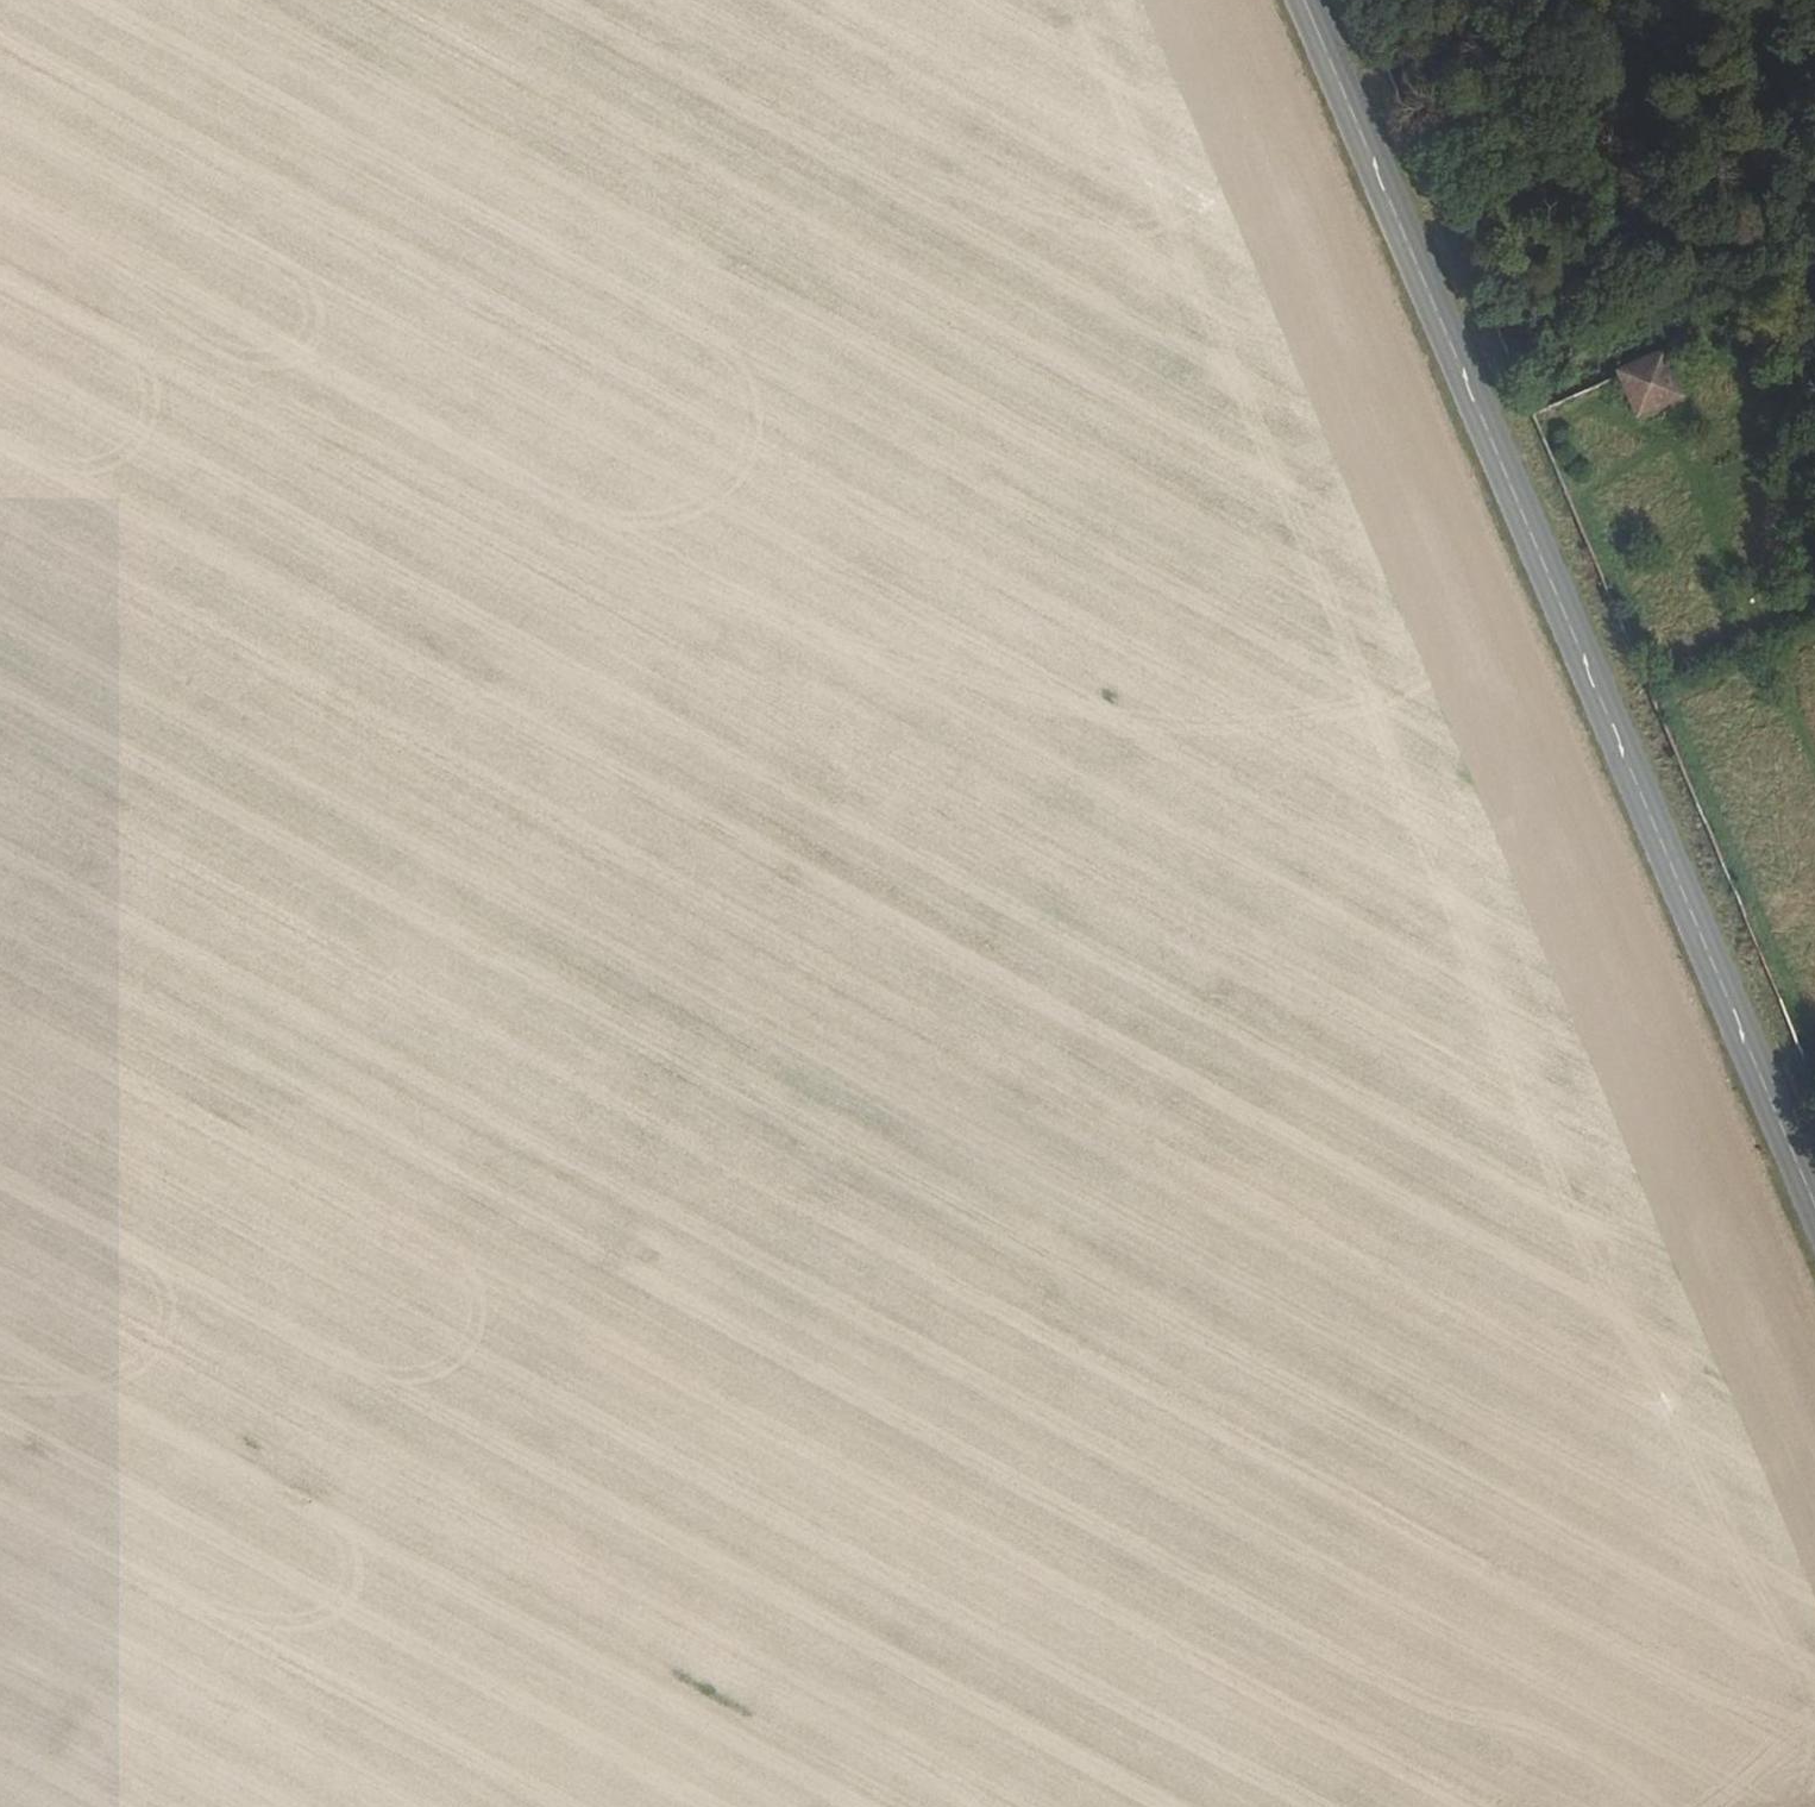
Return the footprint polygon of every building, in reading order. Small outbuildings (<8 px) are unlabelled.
[(1612,380),(1615,386),(1630,420),(1681,399),(1665,362),(1612,380)]
